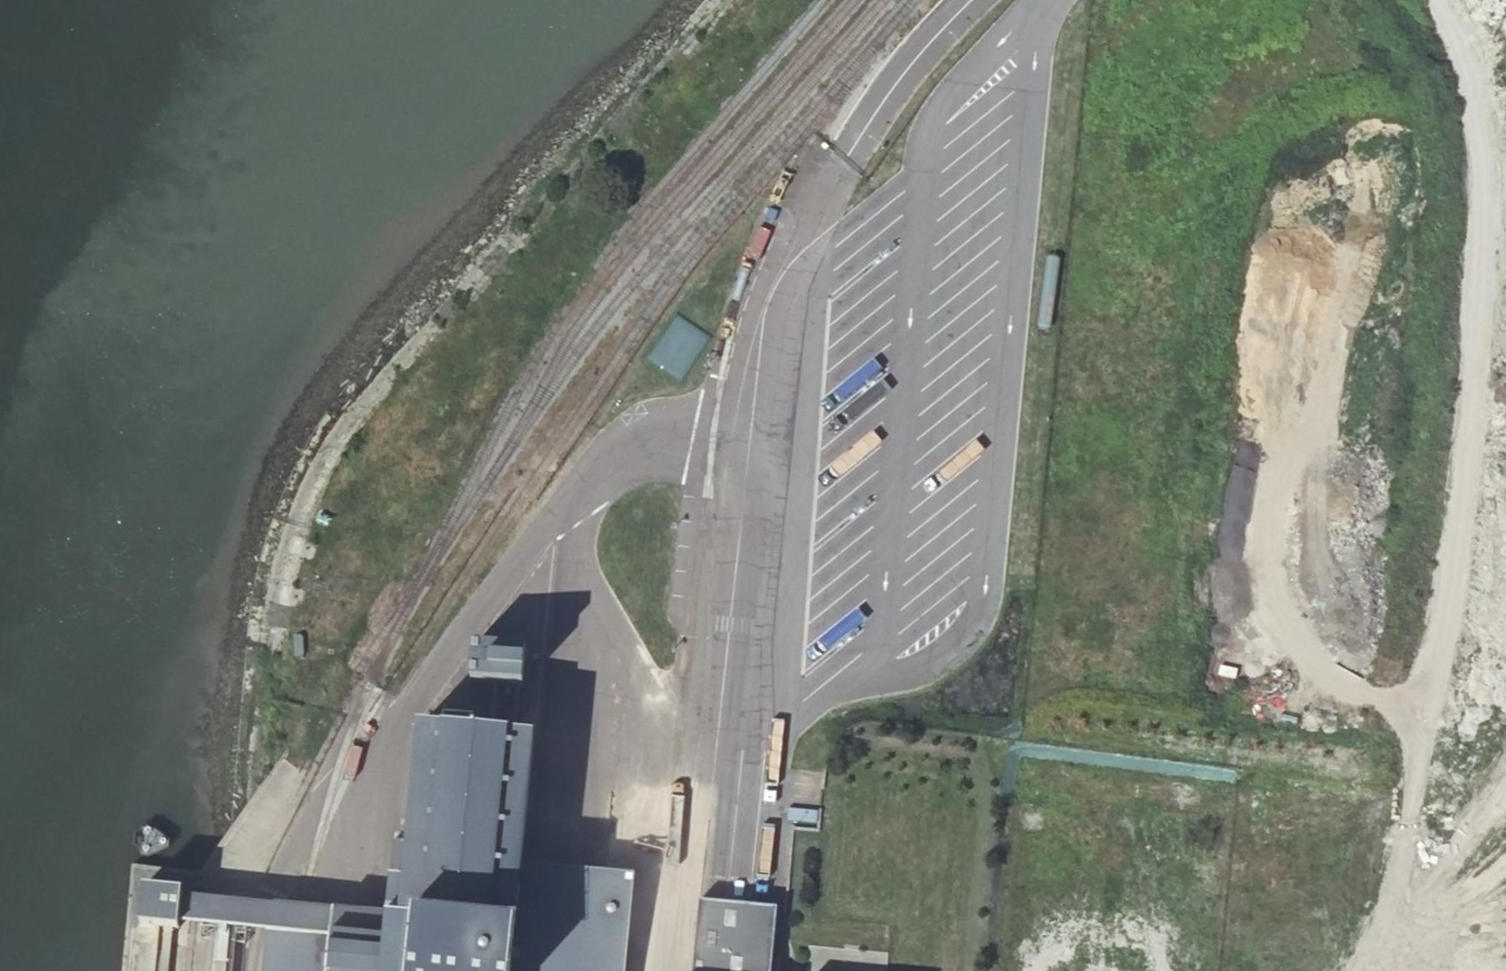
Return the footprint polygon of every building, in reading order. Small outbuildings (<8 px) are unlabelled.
[(674,313),(647,356),(683,378),(710,335),(674,313)] [(500,650),(501,640),(476,638),(473,675),(532,680),(534,653),(500,650)] [(565,645),(565,667),(583,667),(583,644),(565,645)] [(535,724),(390,711),(366,970),(618,970),(627,870),(522,861),(535,724)] [(142,919),(183,922),(186,883),(145,880),(142,919)] [(698,905),(692,970),(767,970),(773,912),(720,907),(698,905)]
